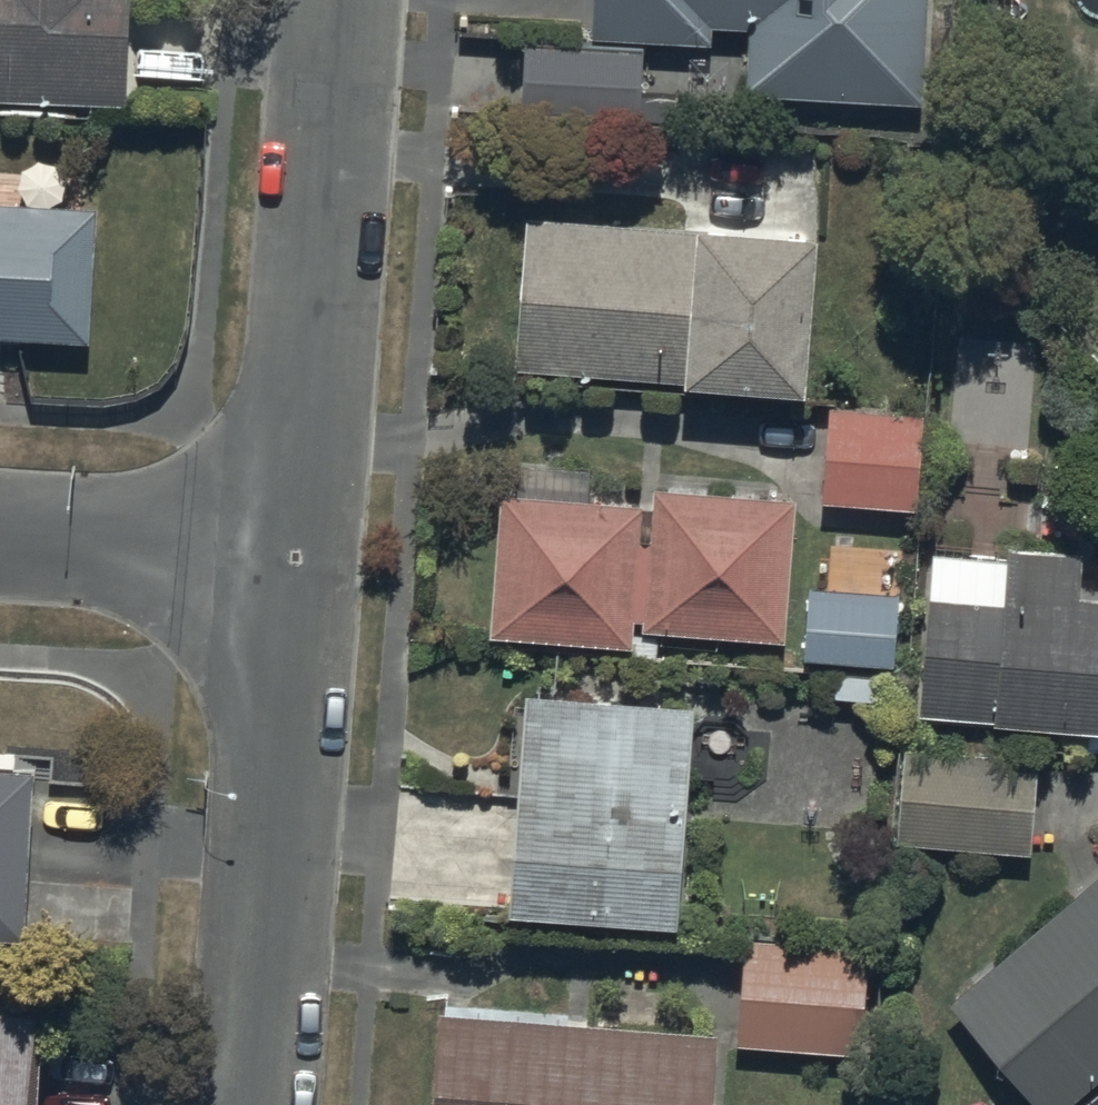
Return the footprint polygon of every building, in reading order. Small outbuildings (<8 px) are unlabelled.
[(125,110),(130,0),(0,0),(0,104),(125,110)] [(749,93),(920,102),(926,0),(596,0),(594,33),(710,39),(711,20),(753,23),(749,93)] [(643,46),(524,39),(521,101),(640,108),(643,46)] [(524,199),(507,352),(804,374),(815,220),(524,199)] [(88,346),(94,210),(0,206),(0,342),(88,346)] [(825,397),(820,493),(916,500),(922,404),(825,397)] [(650,497),(499,489),(488,627),(623,636),(624,616),(780,626),(789,489),(651,480),(650,497)] [(919,708),(1097,720),(1097,581),(1079,580),(1081,541),(930,531),(919,708)] [(807,573),(802,652),(893,658),(898,578),(807,573)] [(526,681),(507,895),(675,909),(693,696),(526,681)] [(901,739),(898,838),(1028,844),(1033,745),(901,739)] [(24,926),(30,752),(0,751),(0,925),(24,926)] [(946,992),(1040,1104),(1058,1104),(1097,1071),(1097,862),(946,992)] [(742,933),(737,1035),(851,1042),(857,940),(742,933)] [(42,991),(0,988),(0,1104),(36,1104),(42,991)] [(427,1104),(710,1104),(715,1028),(436,1008),(427,1104)]
